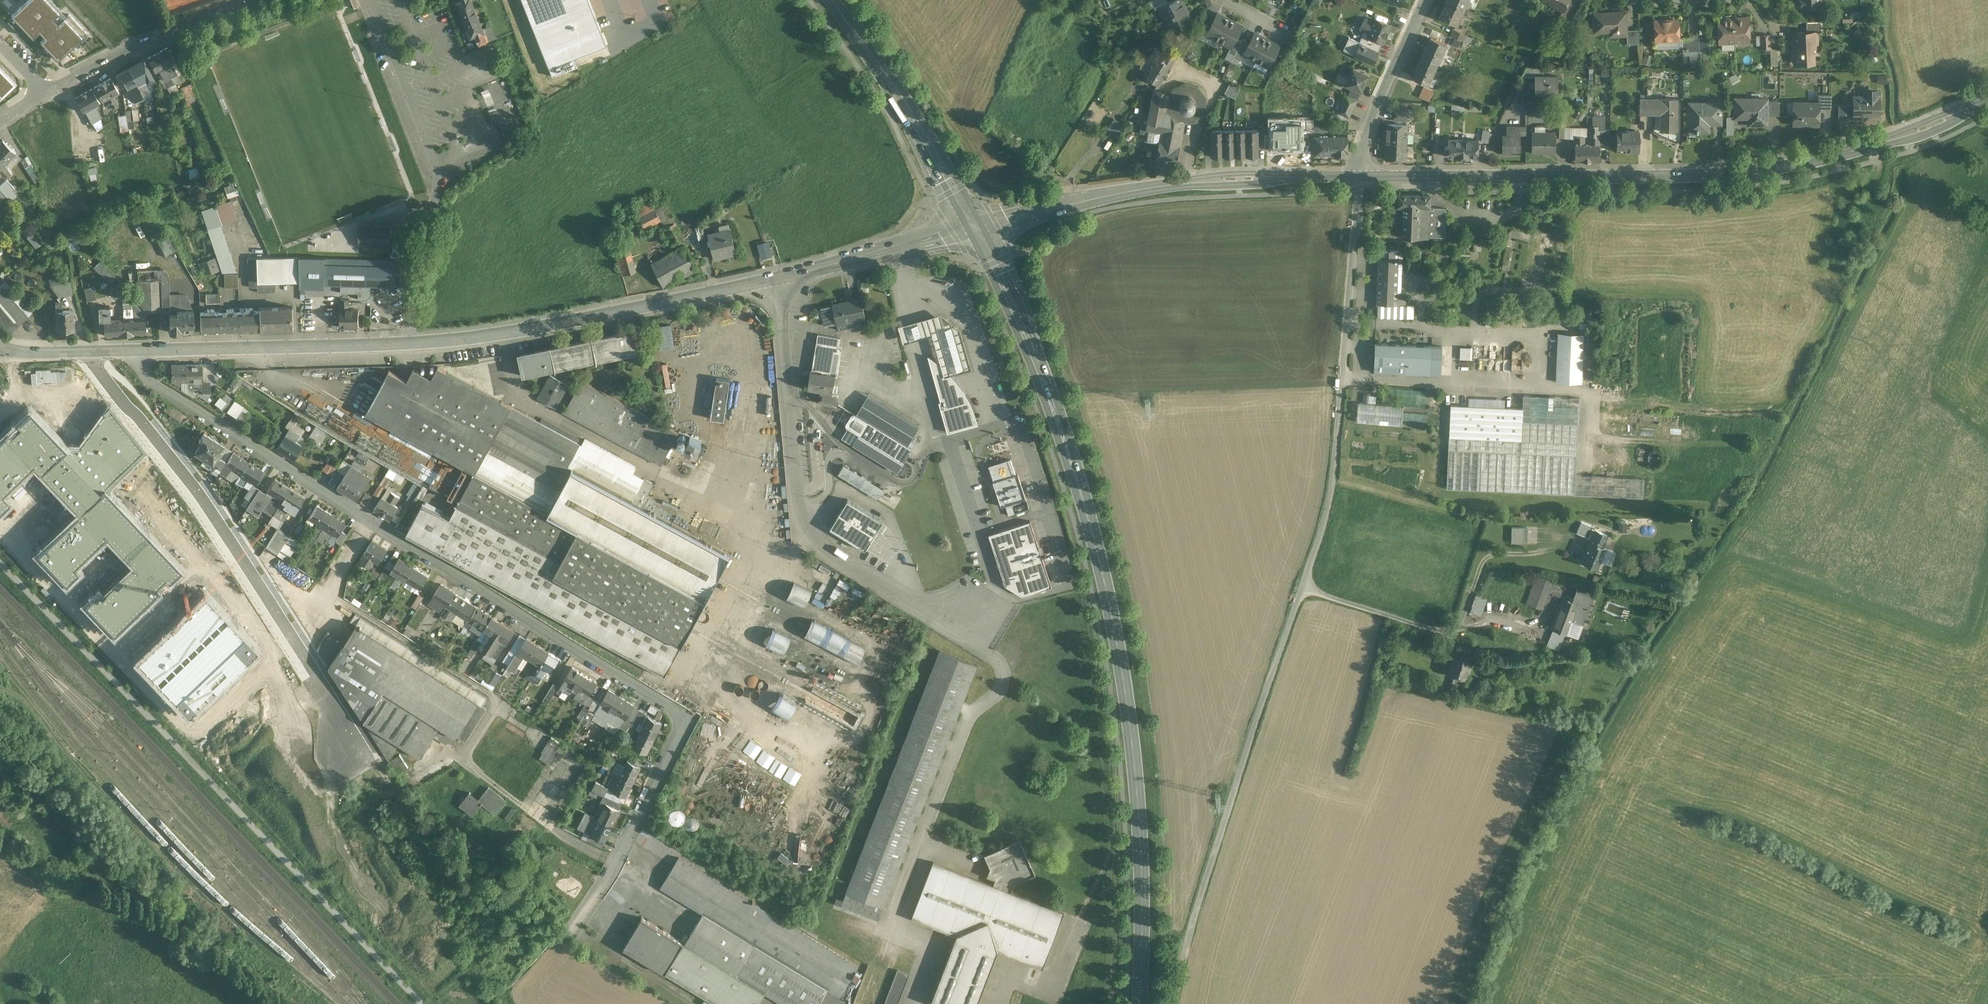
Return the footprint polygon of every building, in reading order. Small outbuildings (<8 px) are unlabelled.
[(11,15),(31,35),(36,30),(44,37),(40,42),(57,58),(78,36),(61,20),(55,26),(49,19),(54,13),(41,0),(26,0),(11,15)] [(355,9),(360,7),(357,0),(351,0),(355,9)] [(471,0),(461,0),(458,1),(472,36),(475,35),(479,45),(496,38),(489,22),(487,23),(488,26),(482,28),(471,0)] [(553,77),(578,68),(573,57),(606,44),(589,0),(523,0),(553,77)] [(1159,7),(1165,20),(1187,9),(1182,0),(1173,0),(1159,7)] [(1447,1),(1464,8),(1467,0),(1448,0),(1447,1)] [(1563,10),(1564,10),(1568,2),(1569,0),(1544,0),(1563,10)] [(1464,8),(1447,1),(1441,16),(1457,23),(1464,8)] [(1578,8),(1568,2),(1564,10),(1563,10),(1560,15),(1572,19),(1578,8)] [(1187,9),(1165,20),(1171,32),(1193,22),(1187,9)] [(1626,12),(1594,14),(1595,32),(1604,32),(1604,29),(1616,29),(1616,36),(1627,35),(1626,30),(1626,12)] [(1230,19),(1217,13),(1206,34),(1219,41),(1230,19)] [(1390,25),(1376,19),(1374,22),(1365,18),(1360,28),(1369,32),(1368,35),(1382,42),(1390,25)] [(1733,18),(1718,19),(1719,43),(1734,42),(1733,18)] [(1749,18),(1733,18),(1734,42),(1750,41),(1749,18)] [(1242,26),(1230,19),(1219,41),(1231,47),(1236,38),(1242,26)] [(1678,20),(1654,21),(1655,41),(1656,41),(1679,40),(1679,38),(1678,20)] [(1820,20),(1806,20),(1807,32),(1817,32),(1819,32),(1821,32),(1821,31),(1820,20)] [(1466,35),(1453,29),(1450,35),(1457,38),(1464,40),(1466,35)] [(1638,29),(1626,30),(1627,35),(1627,44),(1639,43),(1638,29)] [(1248,45),(1243,54),(1244,54),(1256,60),(1267,39),(1255,32),(1248,45)] [(1807,32),(1793,33),(1794,63),(1812,62),(1812,52),(1818,52),(1817,32),(1807,32)] [(1708,36),(1699,37),(1700,50),(1709,50),(1708,36)] [(1447,45),(1430,37),(1422,55),(1438,62),(1439,63),(1447,45)] [(1699,37),(1679,38),(1679,40),(1656,41),(1656,48),(1683,48),(1684,55),(1689,55),(1690,65),(1700,65),(1700,50),(1699,37)] [(1236,38),(1231,47),(1225,58),(1231,61),(1234,56),(1242,42),(1236,38)] [(1279,46),(1267,39),(1256,60),(1268,67),(1273,58),(1279,46)] [(1242,42),(1234,56),(1241,59),(1244,54),(1243,54),(1248,45),(1242,42)] [(1377,48),(1365,42),(1360,54),(1372,60),(1377,48)] [(167,47),(157,52),(170,76),(176,73),(171,63),(175,61),(167,47)] [(1177,58),(1161,49),(1157,56),(1172,66),(1177,58)] [(170,76),(157,52),(147,58),(155,72),(159,70),(164,79),(170,76)] [(1438,62),(1422,55),(1412,77),(1427,84),(1428,84),(1432,86),(1435,79),(1431,77),(1438,62)] [(1172,66),(1157,56),(1144,76),(1160,85),(1172,66)] [(1273,58),(1268,67),(1265,72),(1272,75),(1279,61),(1273,58)] [(143,60),(128,68),(136,83),(145,78),(147,82),(147,81),(153,78),(143,60)] [(13,76),(0,63),(0,89),(13,76)] [(1542,67),(1526,67),(1521,77),(1535,77),(1535,75),(1542,75),(1542,67)] [(128,68),(115,74),(120,83),(120,82),(122,85),(125,84),(127,88),(127,87),(135,102),(144,97),(138,86),(136,83),(128,68)] [(1312,75),(1319,78),(1322,72),(1315,68),(1312,75)] [(1368,74),(1353,68),(1349,78),(1342,75),(1339,81),(1361,91),(1368,74)] [(176,73),(170,76),(174,83),(180,80),(176,73)] [(1542,75),(1535,75),(1535,77),(1535,93),(1557,93),(1558,90),(1561,90),(1561,85),(1558,84),(1558,76),(1542,75)] [(170,76),(164,79),(168,87),(174,83),(170,76)] [(110,78),(94,87),(101,101),(105,99),(113,94),(118,91),(110,78)] [(136,83),(138,86),(145,83),(147,82),(147,81),(147,82),(145,78),(136,83)] [(1225,93),(1234,99),(1240,88),(1231,82),(1225,93)] [(145,83),(138,86),(143,96),(150,93),(145,83)] [(198,99),(191,84),(181,88),(187,103),(198,99)] [(1161,132),(1182,136),(1185,122),(1197,120),(1206,110),(1204,93),(1200,87),(1185,84),(1173,89),(1160,86),(1156,91),(1153,90),(1146,129),(1161,132)] [(1282,92),(1293,99),(1297,91),(1286,85),(1282,92)] [(1434,91),(1423,86),(1419,96),(1429,101),(1434,91)] [(91,89),(75,98),(83,112),(94,106),(99,103),(91,89)] [(1349,90),(1346,96),(1357,101),(1360,95),(1349,90)] [(1878,92),(1865,91),(1865,97),(1855,97),(1855,115),(1877,115),(1877,114),(1880,112),(1880,107),(1877,105),(1878,92)] [(118,103),(113,94),(105,99),(111,108),(118,103)] [(1831,94),(1819,94),(1819,103),(1819,108),(1831,108),(1831,94)] [(1338,113),(1349,119),(1357,101),(1346,96),(1338,113)] [(1677,98),(1661,98),(1661,99),(1653,99),(1653,113),(1661,114),(1661,131),(1677,131),(1677,98)] [(1767,99),(1735,98),(1735,117),(1755,117),(1754,124),(1767,124),(1767,115),(1767,100),(1767,99)] [(1779,101),(1767,100),(1767,115),(1779,115),(1779,101)] [(1714,103),(1689,103),(1689,131),(1696,131),(1696,133),(1698,133),(1698,131),(1709,131),(1709,123),(1720,123),(1720,120),(1714,119),(1714,103)] [(1819,103),(1793,103),(1793,121),(1796,124),(1817,124),(1819,122),(1819,108),(1819,103)] [(1855,104),(1845,104),(1845,105),(1845,117),(1856,118),(1856,115),(1855,115),(1855,104)] [(94,106),(85,111),(92,122),(98,118),(99,118),(94,109),(96,108),(94,106)] [(1408,107),(1395,107),(1394,120),(1407,120),(1408,107)] [(125,114),(117,115),(120,131),(128,130),(128,129),(127,122),(125,114)] [(1604,117),(1593,117),(1593,126),(1590,126),(1590,145),(1587,145),(1587,161),(1599,161),(1599,145),(1603,145),(1604,130),(1604,117)] [(1124,125),(1114,119),(1105,132),(1115,139),(1124,125)] [(1307,122),(1282,123),(1283,137),(1284,155),(1300,154),(1299,143),(1299,137),(1307,137),(1307,122)] [(1407,124),(1388,124),(1386,159),(1406,159),(1407,134),(1407,124)] [(1419,125),(1407,124),(1407,134),(1419,135),(1419,125)] [(1526,126),(1507,126),(1507,135),(1510,135),(1510,132),(1520,132),(1520,135),(1526,135),(1526,126)] [(1587,127),(1570,127),(1570,138),(1575,138),(1575,136),(1585,136),(1585,145),(1587,145),(1587,127)] [(1235,129),(1223,130),(1224,157),(1235,156),(1235,129)] [(1246,129),(1235,129),(1235,156),(1247,156),(1246,129)] [(1258,138),(1258,129),(1246,129),(1247,156),(1259,156),(1258,138)] [(1640,130),(1617,129),(1617,150),(1639,150),(1640,130)] [(1212,130),(1211,130),(1211,139),(1212,157),(1224,157),(1223,130),(1212,130)] [(1490,131),(1483,130),(1481,141),(1488,143),(1490,131)] [(1182,136),(1161,132),(1156,160),(1177,165),(1182,136)] [(1347,152),(1347,132),(1313,133),(1314,142),(1314,154),(1345,154),(1347,152)] [(1520,135),(1520,132),(1510,132),(1510,135),(1507,135),(1502,135),(1503,154),(1511,154),(1511,150),(1521,150),(1520,135)] [(1555,132),(1532,132),(1532,153),(1555,153),(1555,132)] [(1585,136),(1575,136),(1575,138),(1575,144),(1575,161),(1587,161),(1587,145),(1585,145),(1585,136)] [(2,140),(0,142),(0,161),(4,164),(8,160),(11,156),(15,152),(15,151),(2,140)] [(1463,140),(1449,140),(1448,140),(1448,156),(1454,157),(1463,157),(1463,140)] [(1477,140),(1463,140),(1463,157),(1472,157),(1478,157),(1478,140),(1477,140)] [(1314,142),(1299,143),(1300,154),(1314,154),(1314,142)] [(1279,156),(1278,144),(1267,144),(1267,156),(1279,156)] [(22,154),(17,149),(15,151),(15,152),(11,156),(14,159),(16,161),(22,154)] [(12,174),(4,164),(0,168),(9,177),(12,174)] [(7,180),(0,186),(0,189),(6,196),(10,193),(15,188),(7,180)] [(234,181),(228,182),(229,185),(225,187),(228,197),(238,194),(234,181)] [(366,204),(372,224),(422,209),(416,189),(366,204)] [(1430,195),(1398,194),(1397,205),(1404,206),(1403,237),(1429,238),(1429,237),(1445,237),(1446,208),(1433,208),(1433,209),(1430,209),(1430,195)] [(230,199),(214,205),(221,224),(237,219),(230,199)] [(655,207),(651,199),(635,208),(646,228),(662,219),(655,207)] [(675,222),(664,203),(655,207),(662,219),(666,227),(675,222)] [(214,205),(201,210),(207,228),(221,224),(214,205)] [(675,222),(666,227),(670,234),(674,241),(675,243),(684,238),(675,222)] [(236,271),(220,224),(221,224),(207,228),(222,272),(238,271),(236,271)] [(703,225),(696,226),(699,239),(706,238),(703,225)] [(390,227),(375,226),(375,229),(360,229),(359,245),(389,246),(390,227)] [(720,230),(709,233),(715,258),(736,252),(730,228),(720,230)] [(36,248),(43,242),(33,231),(26,237),(36,248)] [(83,232),(79,235),(84,241),(88,237),(83,232)] [(674,241),(670,234),(665,236),(669,243),(674,241)] [(172,253),(163,236),(156,239),(165,256),(172,253)] [(627,237),(614,240),(616,250),(630,246),(627,237)] [(685,245),(669,253),(668,251),(665,252),(666,254),(652,262),(664,286),(697,268),(685,245)] [(630,246),(616,250),(623,274),(636,270),(630,246)] [(1398,251),(1379,250),(1377,303),(1378,303),(1405,305),(1405,293),(1397,292),(1398,251)] [(299,257),(256,258),(257,281),(274,281),(300,280),(299,257)] [(256,258),(248,258),(250,272),(251,286),(252,288),(257,287),(257,281),(256,258)] [(213,259),(202,263),(205,273),(217,272),(213,259)] [(100,261),(95,267),(111,282),(116,276),(100,261)] [(395,266),(325,264),(325,284),(394,286),(395,266)] [(237,274),(224,274),(225,288),(238,287),(237,274)] [(274,281),(257,281),(257,287),(257,292),(275,291),(274,281)] [(6,282),(0,286),(0,321),(9,332),(32,313),(6,282)] [(70,282),(50,285),(59,296),(73,294),(70,282)] [(93,286),(84,288),(87,301),(96,299),(93,286)] [(219,293),(206,294),(206,303),(219,303),(219,293)] [(861,298),(832,304),(833,305),(821,308),(824,325),(837,323),(837,324),(838,330),(848,328),(846,319),(856,317),(856,320),(866,317),(861,298)] [(131,300),(123,301),(123,308),(132,308),(131,301),(131,300)] [(350,308),(350,300),(347,300),(341,300),(341,326),(360,326),(359,308),(350,308)] [(142,309),(134,304),(133,304),(133,301),(131,301),(132,308),(133,318),(143,317),(142,309)] [(1405,305),(1378,303),(1377,317),(1414,318),(1414,305),(1405,305)] [(110,305),(98,306),(99,321),(103,320),(103,319),(111,319),(110,305)] [(293,307),(258,308),(258,310),(258,329),(294,328),(293,307)] [(233,308),(226,309),(226,311),(219,312),(220,330),(239,329),(239,311),(234,311),(233,308)] [(252,308),(245,308),(245,311),(239,311),(239,329),(258,329),(258,310),(252,310),(252,308)] [(943,308),(900,320),(905,338),(934,330),(942,360),(939,357),(929,351),(949,428),(980,419),(975,404),(963,383),(953,371),(953,370),(973,365),(963,326),(943,308)] [(193,309),(176,310),(176,312),(169,313),(169,331),(180,330),(180,327),(193,327),(193,309)] [(214,309),(206,309),(207,311),(200,312),(201,330),(220,330),(219,312),(214,312),(214,309)] [(63,311),(56,311),(57,329),(74,329),(73,310),(63,311)] [(126,315),(120,315),(120,318),(116,319),(117,334),(128,333),(127,325),(133,324),(133,318),(126,318),(126,315)] [(143,317),(133,318),(133,324),(127,325),(128,333),(146,332),(145,317),(143,317)] [(111,319),(103,319),(103,320),(104,335),(117,334),(116,319),(111,319)] [(660,325),(661,349),(674,348),(673,324),(660,325)] [(635,331),(593,339),(597,361),(639,353),(635,331)] [(1584,334),(1558,333),(1556,382),(1582,383),(1584,334)] [(840,338),(818,334),(816,342),(839,346),(840,338)] [(593,339),(551,348),(556,369),(597,361),(593,339)] [(839,346),(816,342),(813,362),(839,366),(842,346),(839,346)] [(1442,346),(1375,343),(1374,372),(1441,375),(1442,346)] [(1470,347),(1460,347),(1460,359),(1470,359),(1470,347)] [(551,348),(520,355),(524,376),(556,369),(551,348)] [(500,361),(465,366),(467,379),(502,374),(500,361)] [(839,366),(813,362),(812,372),(811,372),(808,388),(822,390),(820,401),(837,404),(838,395),(832,394),(833,391),(837,392),(838,386),(834,385),(835,376),(837,376),(839,366)] [(187,381),(186,365),(171,365),(172,381),(175,381),(175,384),(177,384),(178,385),(181,385),(181,389),(193,397),(196,393),(193,392),(188,388),(187,388),(187,381)] [(202,365),(186,365),(187,381),(193,381),(193,389),(194,389),(201,389),(201,382),(202,382),(202,365)] [(502,401),(448,372),(448,371),(438,366),(432,378),(414,369),(414,368),(407,380),(389,370),(366,413),(465,467),(474,472),(475,472),(511,406),(512,406),(502,400),(502,401)] [(672,384),(684,382),(683,371),(671,372),(672,384)] [(568,385),(550,375),(538,398),(556,408),(568,385)] [(730,380),(717,378),(711,418),(724,420),(730,380)] [(618,401),(582,381),(565,412),(601,432),(618,401)] [(1434,388),(1378,383),(1376,402),(1433,407),(1434,388)] [(672,385),(673,396),(686,396),(686,384),(672,385)] [(920,425),(869,394),(856,415),(867,421),(907,446),(920,425)] [(1579,398),(1524,396),(1523,408),(1522,421),(1578,423),(1579,398)] [(227,402),(220,397),(214,404),(221,409),(227,402)] [(29,404),(0,432),(0,514),(14,500),(7,493),(33,468),(74,511),(32,551),(65,587),(83,569),(79,565),(105,539),(129,564),(102,589),(98,584),(79,601),(113,637),(186,568),(109,488),(149,450),(109,400),(75,447),(70,447),(29,404)] [(186,416),(163,401),(161,404),(166,407),(164,411),(182,422),(184,419),(186,416)] [(243,407),(234,401),(227,411),(236,418),(243,407)] [(647,416),(618,401),(601,432),(629,448),(647,416)] [(161,404),(159,402),(156,407),(162,411),(165,407),(161,404)] [(1404,406),(1396,405),(1358,402),(1356,422),(1402,426),(1404,406)] [(1523,408),(1450,405),(1447,488),(1575,494),(1576,475),(1578,424),(1578,423),(1522,421),(1523,408)] [(511,406),(475,472),(548,512),(572,469),(631,501),(637,490),(647,495),(654,484),(633,473),(635,469),(635,466),(585,439),(582,445),(511,406)] [(675,424),(682,424),(682,415),(674,415),(675,424)] [(907,446),(867,421),(856,415),(848,428),(859,435),(853,445),(899,473),(913,449),(907,446)] [(678,433),(647,416),(629,448),(661,465),(678,433)] [(319,443),(327,430),(318,425),(310,438),(319,443)] [(1680,437),(1693,438),(1693,425),(1680,425),(1680,437)] [(293,426),(291,429),(290,429),(278,449),(284,453),(283,455),(286,457),(287,455),(294,459),(302,446),(296,441),(300,435),(295,432),(297,428),(293,426)] [(859,435),(848,428),(842,438),(853,445),(859,435)] [(223,446),(203,433),(199,441),(201,442),(195,452),(204,458),(201,464),(212,471),(215,465),(220,468),(223,464),(225,460),(219,456),(222,452),(220,450),(223,446)] [(686,442),(687,440),(686,438),(685,436),(684,435),(682,435),(680,435),(678,436),(677,438),(677,440),(677,442),(678,443),(680,444),(682,445),(684,444),(685,443),(686,442)] [(702,442),(690,437),(685,448),(696,454),(702,442)] [(231,451),(223,446),(220,450),(222,452),(219,456),(225,460),(231,451)] [(247,461),(233,452),(225,465),(231,469),(237,473),(239,474),(247,461)] [(1010,458),(989,465),(994,480),(993,481),(1001,506),(1005,504),(1011,502),(1026,498),(1018,473),(1015,474),(1010,458)] [(262,470),(247,461),(239,474),(242,476),(245,478),(254,483),(262,470)] [(338,467),(329,461),(323,470),(333,476),(334,473),(338,467)] [(845,463),(839,474),(879,497),(886,486),(845,463)] [(225,465),(223,464),(220,468),(219,471),(218,471),(226,476),(231,469),(225,465)] [(212,471),(211,472),(216,475),(218,471),(219,471),(220,468),(215,465),(212,471)] [(361,472),(351,466),(338,487),(348,493),(361,472)] [(631,501),(572,469),(548,512),(578,529),(706,598),(730,554),(665,518),(656,514),(660,508),(653,504),(655,499),(647,495),(637,490),(631,501)] [(361,472),(348,493),(357,499),(371,478),(361,472)] [(548,512),(475,472),(474,472),(457,504),(561,560),(578,529),(548,512)] [(237,473),(234,478),(232,477),(231,479),(237,483),(242,476),(239,474),(237,473)] [(340,477),(334,473),(329,482),(335,486),(335,485),(340,477)] [(386,474),(374,494),(379,497),(391,477),(386,474)] [(1644,478),(1576,475),(1575,494),(1643,498),(1644,478)] [(242,476),(237,483),(241,486),(245,478),(242,476)] [(289,488),(275,478),(266,492),(271,495),(271,496),(271,497),(263,509),(272,515),(282,501),(281,501),(289,488)] [(416,483),(404,503),(406,504),(404,507),(407,509),(422,486),(416,483)] [(259,489),(252,485),(244,497),(251,501),(259,489)] [(304,497),(289,488),(281,501),(282,501),(272,515),(268,522),(276,527),(278,525),(279,526),(282,520),(284,521),(289,513),(288,512),(289,510),(294,513),(304,497)] [(271,496),(259,489),(251,501),(246,509),(258,517),(263,509),(271,497),(271,496)] [(391,491),(387,489),(382,497),(386,499),(391,491)] [(391,491),(386,499),(382,497),(374,509),(380,513),(384,516),(385,516),(391,520),(392,518),(395,512),(399,507),(398,507),(400,503),(397,501),(400,497),(391,491)] [(372,496),(366,492),(360,501),(366,505),(372,496)] [(883,521),(848,499),(830,528),(865,550),(883,521)] [(561,560),(457,504),(457,503),(450,517),(423,502),(406,534),(665,674),(682,643),(554,574),(561,560)] [(331,514),(317,505),(309,518),(319,525),(323,527),(331,514)] [(668,512),(660,508),(656,514),(665,518),(668,512)] [(712,508),(710,514),(735,521),(737,515),(712,508)] [(402,517),(395,512),(392,518),(398,522),(402,517)] [(346,524),(331,514),(323,527),(322,530),(326,532),(327,530),(338,536),(346,524)] [(1030,520),(989,534),(1005,585),(1023,595),(1052,586),(1030,520)] [(1593,526),(1582,522),(1577,532),(1588,537),(1593,526)] [(317,529),(314,527),(310,534),(317,538),(321,532),(317,529)] [(288,536),(277,529),(266,547),(277,554),(288,536)] [(706,598),(578,529),(561,560),(554,574),(682,643),(706,598)] [(1524,529),(1510,529),(1511,544),(1522,543),(1525,540),(1524,529)] [(1595,530),(1590,542),(1582,561),(1597,568),(1605,548),(1602,547),(1607,535),(1595,530)] [(387,550),(372,540),(364,553),(365,554),(362,560),(371,566),(375,560),(379,563),(387,550)] [(414,567),(400,558),(392,571),(388,579),(398,586),(403,578),(406,580),(414,567)] [(392,571),(385,567),(378,578),(375,583),(380,586),(384,580),(396,588),(398,586),(388,579),(392,571)] [(428,576),(414,567),(406,580),(420,589),(428,576)] [(1541,575),(1540,578),(1536,577),(1529,596),(1544,602),(1553,580),(1541,575)] [(413,587),(405,583),(402,588),(409,593),(413,587)] [(456,593),(441,584),(433,597),(445,604),(448,606),(456,593)] [(1596,587),(1585,585),(1583,589),(1593,593),(1594,593),(1596,587)] [(1593,593),(1583,589),(1578,587),(1573,602),(1588,607),(1593,593)] [(406,594),(401,591),(398,596),(403,599),(406,594)] [(476,606),(456,593),(448,606),(452,609),(446,617),(447,618),(452,621),(453,620),(464,627),(465,624),(476,606)] [(424,597),(419,594),(412,606),(416,609),(424,597)] [(1470,612),(1483,615),(1488,598),(1475,595),(1470,612)] [(1544,602),(1529,596),(1526,604),(1542,609),(1544,602)] [(445,604),(433,597),(429,604),(440,611),(445,604)] [(1563,598),(1560,604),(1551,627),(1569,634),(1573,621),(1582,624),(1588,607),(1573,602),(1563,598)] [(492,616),(476,606),(465,624),(470,627),(473,622),(484,629),(492,616)] [(257,648),(219,608),(197,628),(184,614),(136,660),(189,714),(257,648)] [(396,625),(398,620),(389,615),(386,621),(396,625)] [(504,623),(492,616),(484,629),(490,632),(484,641),(480,648),(486,651),(504,623)] [(439,667),(361,617),(356,625),(435,674),(439,667)] [(344,644),(328,622),(327,632),(317,649),(329,667),(336,657),(344,644)] [(515,630),(504,623),(486,651),(492,655),(501,640),(507,643),(515,630)] [(435,674),(356,625),(344,644),(336,657),(384,688),(440,725),(456,735),(478,702),(478,701),(435,674)] [(484,629),(468,653),(472,656),(482,640),(484,641),(490,632),(484,629)] [(526,637),(507,667),(512,670),(513,671),(524,654),(529,658),(530,657),(538,645),(527,638),(527,637),(526,638),(526,637)] [(850,637),(841,653),(859,663),(868,647),(850,637)] [(435,639),(428,644),(426,640),(423,642),(431,655),(442,648),(435,639)] [(812,639),(805,657),(824,664),(831,646),(812,639)] [(537,665),(536,664),(533,664),(530,669),(536,673),(549,652),(538,645),(530,657),(538,663),(537,665)] [(940,650),(841,906),(878,920),(884,905),(977,665),(940,650)] [(549,652),(536,673),(541,677),(545,671),(544,669),(543,668),(544,666),(553,672),(560,659),(549,652)] [(1473,657),(1454,652),(1448,673),(1454,675),(1467,679),(1471,667),(1473,668),(1473,667),(1475,667),(1476,664),(1472,662),(1473,657)] [(384,688),(336,657),(329,667),(363,721),(384,688)] [(467,666),(462,663),(458,669),(463,672),(467,666)] [(482,681),(493,689),(503,674),(491,666),(482,681)] [(487,697),(439,667),(435,674),(478,701),(478,702),(482,704),(483,703),(484,703),(487,699),(485,699),(487,697)] [(572,667),(563,680),(564,681),(557,692),(560,694),(559,696),(565,700),(573,686),(581,672),(572,667)] [(536,673),(530,669),(526,675),(532,679),(536,673)] [(597,682),(581,672),(573,686),(579,690),(574,697),(583,703),(588,695),(589,696),(589,695),(597,682)] [(541,677),(536,673),(532,679),(538,683),(541,677)] [(859,706),(785,674),(778,691),(851,723),(859,706)] [(1467,679),(1454,675),(1453,680),(1466,683),(1467,679)] [(553,684),(543,700),(547,704),(558,687),(553,684)] [(440,725),(384,688),(363,721),(399,745),(419,758),(434,734),(440,725)] [(610,709),(613,711),(621,698),(609,690),(605,696),(601,703),(597,711),(605,716),(610,709)] [(1485,692),(1477,690),(1475,696),(1484,698),(1485,692)] [(1511,697),(1485,692),(1484,698),(1509,703),(1511,697)] [(589,696),(588,695),(583,703),(586,704),(590,707),(595,699),(589,695),(589,696)] [(621,698),(613,711),(615,712),(611,720),(620,725),(625,718),(625,719),(634,705),(621,698)] [(478,702),(456,735),(465,741),(487,708),(482,704),(478,702)] [(586,704),(582,711),(585,713),(587,711),(590,707),(586,704)] [(647,714),(639,710),(634,718),(641,723),(647,714)] [(585,713),(580,721),(584,724),(591,713),(587,711),(585,713)] [(641,723),(634,718),(633,720),(629,726),(635,729),(641,732),(643,727),(641,726),(642,724),(644,725),(648,717),(649,715),(647,714),(641,723)] [(662,723),(648,717),(644,725),(642,724),(641,726),(643,727),(641,732),(655,738),(662,723)] [(628,718),(619,732),(623,735),(629,726),(633,720),(628,718)] [(399,745),(363,722),(388,761),(399,745)] [(456,735),(440,725),(434,734),(450,744),(456,735)] [(635,729),(629,726),(623,735),(630,739),(635,729)] [(655,738),(641,732),(633,747),(647,754),(655,738)] [(551,737),(542,752),(543,753),(540,758),(548,763),(561,744),(551,737)] [(546,768),(569,785),(582,766),(560,749),(546,768)] [(399,754),(388,761),(397,774),(408,767),(399,754)] [(641,766),(627,760),(624,766),(620,775),(633,782),(641,766)] [(624,766),(617,763),(614,769),(613,772),(618,774),(620,775),(624,766)] [(614,769),(605,764),(603,767),(613,772),(614,769)] [(613,772),(603,767),(598,776),(594,774),(592,778),(599,781),(601,777),(612,783),(615,776),(617,777),(618,774),(613,772)] [(633,782),(620,775),(612,791),(626,797),(633,782)] [(607,787),(596,781),(592,788),(604,794),(605,795),(606,791),(609,787),(608,787),(607,787)] [(505,801),(489,787),(479,799),(470,792),(460,805),(472,815),(481,804),(481,805),(483,802),(492,810),(493,810),(496,812),(505,801)] [(605,795),(604,794),(601,801),(606,804),(606,803),(619,809),(622,803),(611,798),(605,795)] [(619,809),(606,803),(606,804),(601,801),(594,816),(612,825),(620,810),(619,809)] [(594,816),(585,812),(578,827),(581,829),(578,835),(593,843),(596,836),(605,841),(612,825),(594,816)] [(576,839),(565,832),(560,839),(571,846),(576,839)] [(605,841),(596,836),(593,843),(602,847),(605,841)] [(1019,841),(986,855),(992,868),(989,874),(990,875),(996,878),(997,879),(995,885),(1010,891),(1013,882),(1033,873),(1019,841)] [(858,966),(754,902),(754,901),(753,900),(752,901),(679,857),(671,870),(670,869),(667,874),(668,874),(660,887),(703,913),(827,988),(844,999),(845,1000),(857,981),(851,977),(858,966)] [(933,862),(911,918),(956,935),(930,1003),(934,1003),(977,1003),(997,951),(1042,968),(1064,912),(1010,891),(995,885),(933,862)] [(703,913),(685,943),(765,992),(785,1003),(817,1003),(827,988),(703,913)] [(684,942),(642,917),(623,947),(665,973),(684,942)] [(684,942),(665,973),(717,1003),(758,1003),(765,992),(685,943),(684,942)] [(884,1003),(897,1003),(909,974),(897,970),(884,1003)] [(827,988),(817,1003),(841,1003),(844,999),(827,988)]
